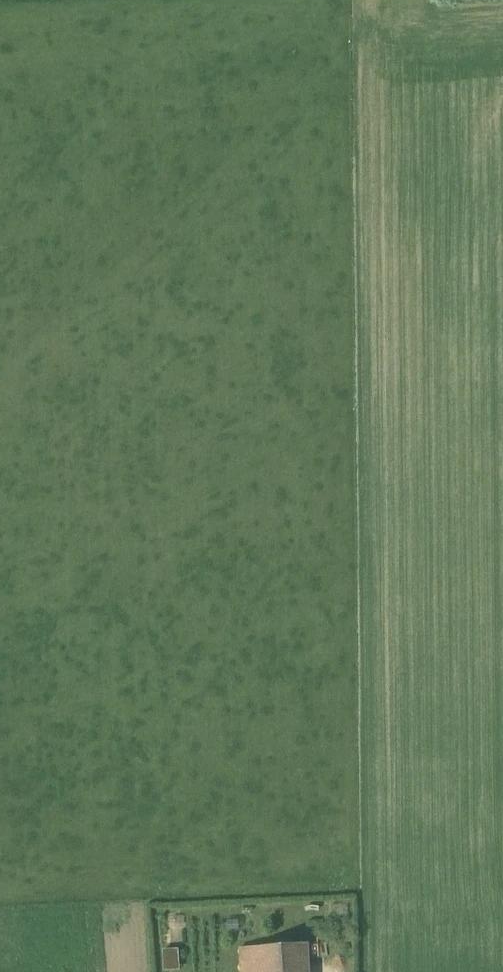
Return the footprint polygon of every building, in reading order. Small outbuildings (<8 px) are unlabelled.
[(306,943),(241,947),(241,953),(242,971),(308,971),(306,943)]
